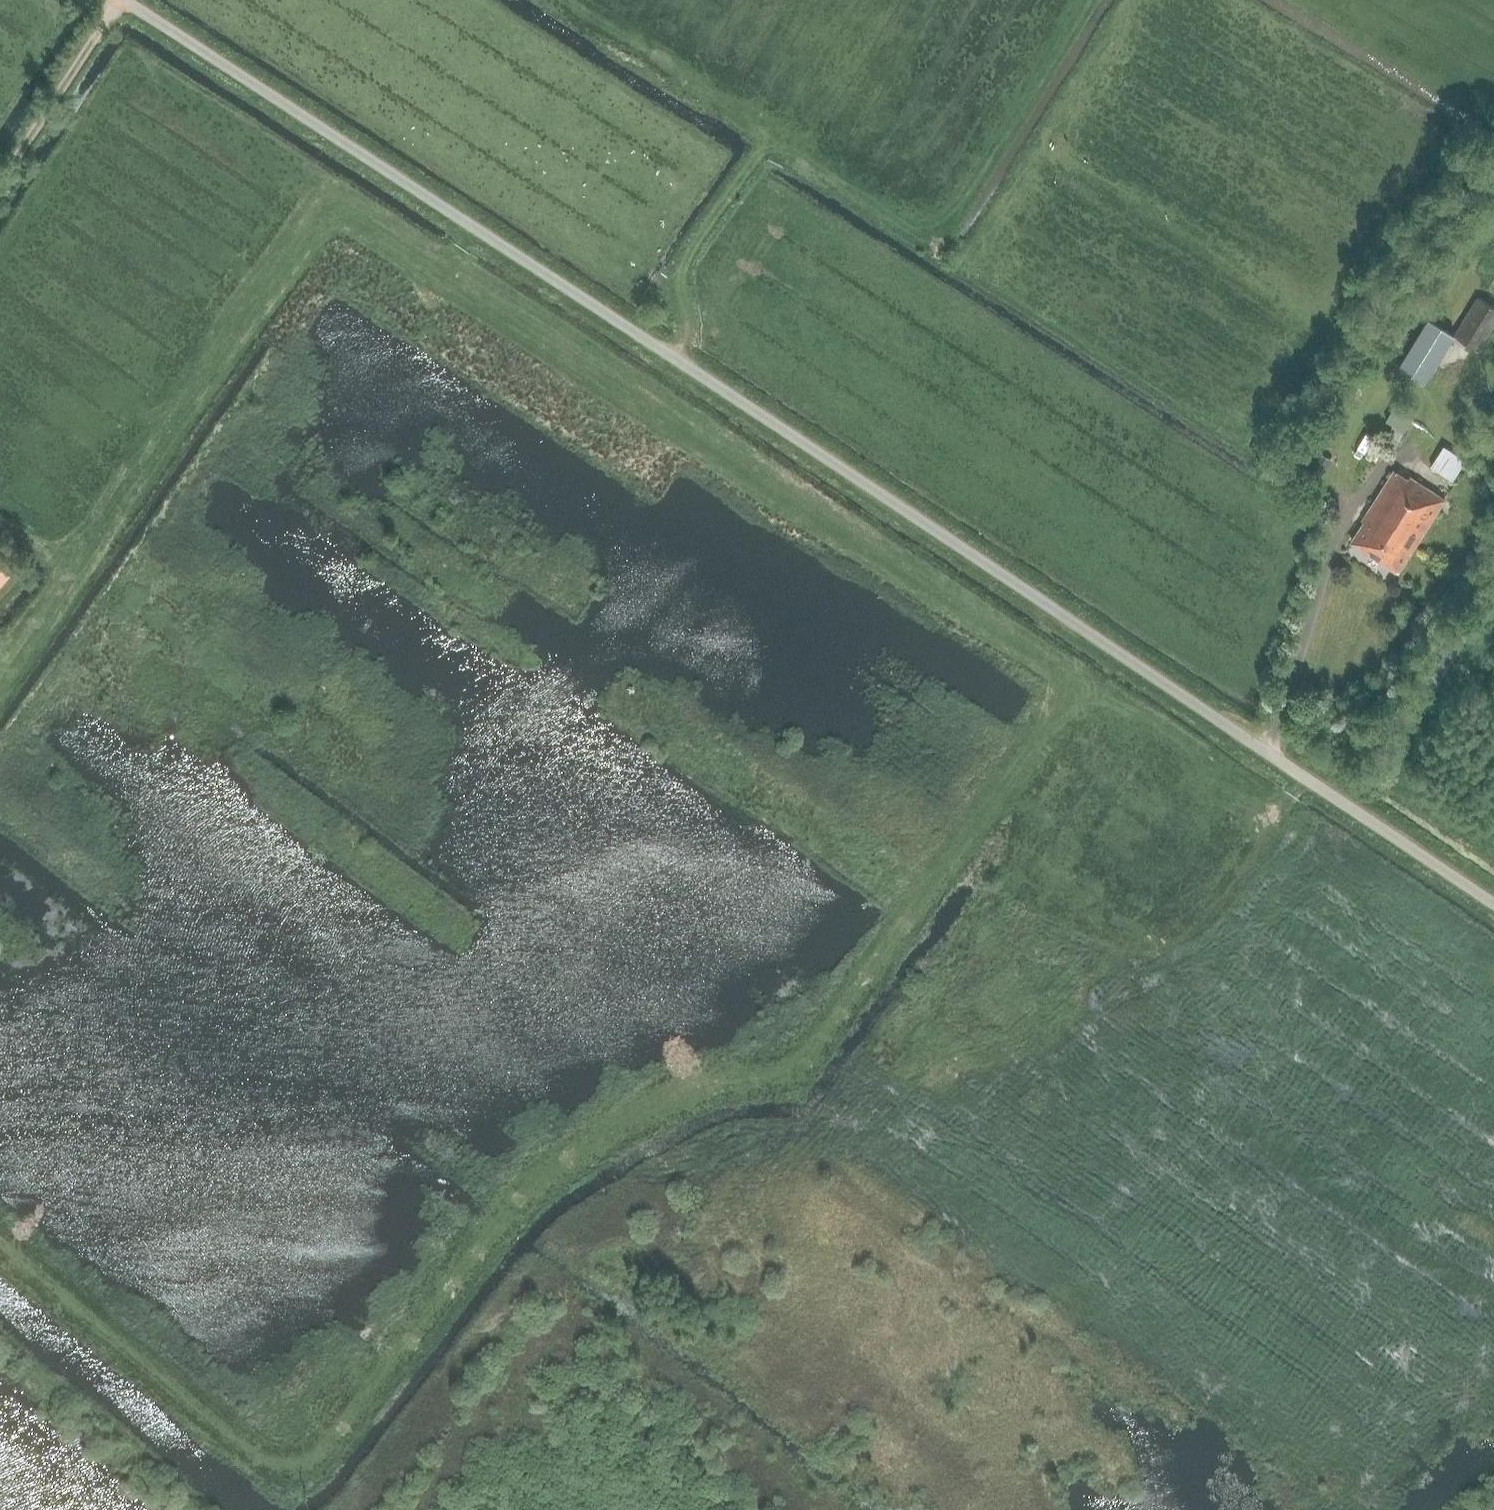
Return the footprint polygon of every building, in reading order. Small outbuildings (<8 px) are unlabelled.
[(1455,332),(1480,348),(1493,326),(1493,305),(1478,295),(1455,332)] [(1429,317),(1399,366),(1425,382),(1456,334),(1429,317)] [(1466,459),(1444,445),(1430,466),(1452,481),(1466,459)] [(1379,458),(1368,452),(1364,459),(1375,465),(1379,458)] [(1318,479),(1324,471),(1312,463),(1306,471),(1318,479)] [(1410,475),(1408,477),(1394,468),(1361,519),(1365,522),(1352,541),(1398,571),(1438,510),(1448,517),(1455,508),(1452,506),(1451,502),(1445,499),(1446,498),(1410,475)]
